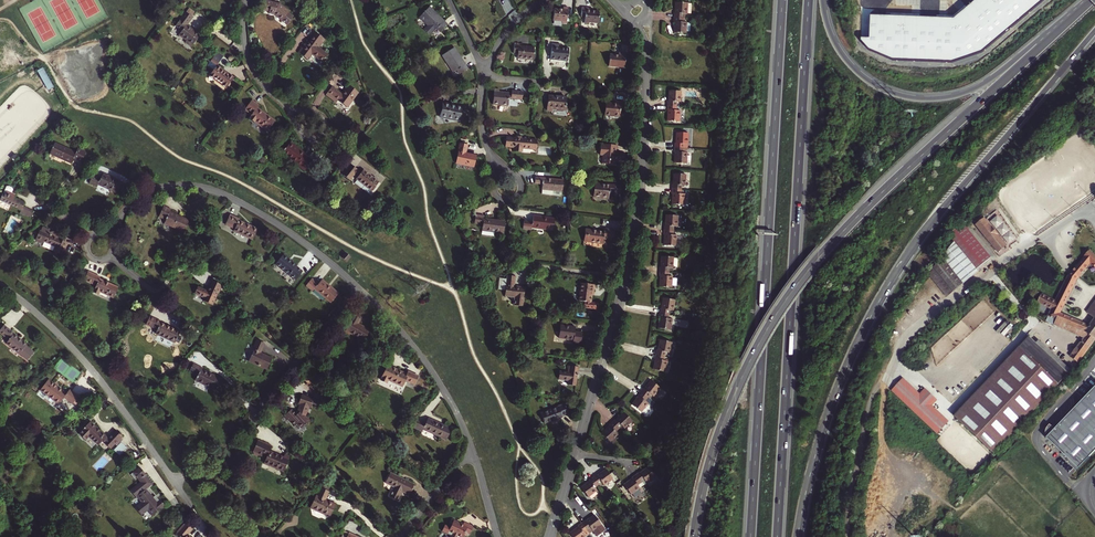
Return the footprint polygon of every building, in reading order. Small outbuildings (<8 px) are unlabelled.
[(279,4),(265,0),(262,10),(269,11),(269,13),(273,14),(274,15),(274,14),(278,17),(278,16),(283,19),(282,21),(287,25),(292,17),(287,13),(288,12),(289,11),(279,4)] [(872,15),(871,38),(862,38),(862,41),(869,50),(893,60),(952,62),(982,52),(1044,0),(975,0),(954,18),(872,15)] [(675,3),(675,13),(674,13),(674,18),(686,18),(686,14),(687,14),(688,3),(675,3)] [(444,21),(430,7),(420,17),(429,26),(425,30),(430,36),(437,29),(440,32),(447,25),(443,22),(444,21)] [(563,10),(554,9),(553,20),(562,21),(562,23),(566,23),(568,8),(563,7),(563,10)] [(590,11),(590,8),(582,7),(581,17),(585,17),(584,23),(589,24),(589,22),(598,23),(599,12),(590,11)] [(193,17),(186,12),(176,26),(182,31),(179,35),(187,41),(186,42),(192,47),(201,34),(195,30),(194,32),(191,30),(191,29),(187,25),(193,17)] [(686,33),(686,23),(686,18),(674,18),(674,22),(674,33),(686,33)] [(319,48),(325,40),(316,33),(308,43),(306,46),(304,45),(298,53),(307,59),(311,54),(322,62),(328,55),(319,48)] [(533,60),(534,48),(519,46),(519,44),(514,43),(513,54),(518,54),(517,59),(533,60)] [(560,48),(560,44),(552,43),(550,60),(568,61),(569,49),(560,48)] [(465,65),(460,58),(454,48),(442,55),(453,72),(457,70),(459,74),(467,70),(464,65),(465,65)] [(608,66),(624,68),(626,54),(619,53),(618,56),(610,55),(608,66)] [(214,79),(215,78),(222,84),(221,85),(226,88),(234,78),(229,74),(228,76),(221,70),(222,69),(217,66),(209,76),(214,79)] [(48,90),(54,86),(44,67),(38,70),(48,90)] [(342,94),(332,87),(326,95),(337,103),(338,101),(347,108),(359,93),(349,86),(342,94)] [(499,90),(494,89),(493,104),(508,106),(509,99),(522,100),(523,91),(512,90),(512,96),(509,96),(509,93),(499,92),(499,90)] [(680,91),(669,91),(668,101),(667,101),(667,106),(676,106),(676,102),(680,102),(680,91)] [(566,97),(548,95),(547,110),(552,111),(552,109),(557,110),(558,112),(563,112),(564,111),(564,110),(565,110),(565,105),(566,97)] [(257,108),(259,105),(252,100),(245,109),(252,114),(249,117),(250,118),(249,119),(254,122),(255,122),(268,131),(275,121),(257,108)] [(604,115),(619,117),(620,110),(625,110),(626,102),(616,101),(615,104),(605,103),(604,115)] [(463,108),(451,105),(443,104),(440,117),(460,121),(463,108)] [(679,121),(679,110),(676,110),(676,106),(667,106),(667,110),(667,121),(679,121)] [(675,143),(674,148),(687,148),(688,133),(676,132),(675,143)] [(537,140),(522,139),(522,138),(515,137),(515,138),(506,137),(505,146),(515,147),(514,151),(522,152),(522,148),(536,149),(537,140)] [(75,153),(55,143),(50,152),(63,158),(62,160),(71,164),(74,158),(82,162),(86,153),(77,149),(75,153)] [(302,157),(305,153),(290,143),(283,153),(297,163),(296,165),(305,171),(312,161),(306,157),(305,159),(302,157)] [(474,167),(476,155),(466,153),(467,145),(460,143),(456,163),(474,167)] [(616,148),(616,146),(601,144),(601,145),(600,145),(599,155),(603,155),(602,163),(614,164),(615,161),(623,162),(624,154),(616,153),(616,151),(614,151),(615,148),(616,148)] [(686,163),(687,148),(674,148),(674,152),(675,152),(674,163),(686,163)] [(376,186),(379,182),(363,170),(362,172),(351,164),(343,175),(350,181),(355,175),(358,177),(356,179),(372,191),(373,190),(374,190),(377,187),(376,186)] [(123,183),(103,174),(100,180),(92,176),(89,184),(97,187),(98,185),(118,194),(123,183)] [(674,174),(673,184),(672,184),(672,189),(681,190),(681,185),(685,185),(685,174),(674,174)] [(535,177),(535,183),(542,184),(541,189),(542,190),(542,194),(553,195),(553,191),(562,191),(563,180),(535,177)] [(621,186),(594,183),(593,196),(608,198),(609,193),(620,194),(621,186)] [(684,205),(684,194),(681,194),(681,190),(672,189),(672,194),(673,194),(672,204),(684,205)] [(34,211),(23,207),(25,204),(14,199),(16,195),(7,191),(5,194),(3,193),(0,200),(0,201),(21,210),(20,213),(31,218),(34,211)] [(164,224),(173,228),(172,229),(180,232),(181,231),(184,233),(190,220),(179,216),(171,212),(172,209),(164,206),(159,217),(166,220),(164,224)] [(504,233),(505,221),(484,218),(484,216),(475,214),(474,223),(483,224),(481,234),(494,236),(494,232),(504,233)] [(998,214),(991,220),(1003,236),(1011,230),(998,214)] [(239,219),(236,218),(229,215),(225,225),(235,229),(234,231),(253,240),(257,229),(239,221),(239,219)] [(666,215),(665,225),(664,225),(664,230),(673,231),(673,226),(677,226),(677,216),(666,215)] [(555,219),(544,217),(533,216),(532,222),(524,221),(523,229),(532,230),(532,227),(553,230),(555,219)] [(983,218),(976,224),(999,254),(1007,248),(983,218)] [(971,232),(965,225),(964,225),(950,237),(953,241),(956,244),(978,271),(992,260),(971,232)] [(603,231),(585,229),(584,241),(603,243),(603,239),(614,240),(615,230),(604,229),(603,231)] [(66,242),(59,239),(61,234),(52,230),(50,235),(47,233),(44,241),(55,246),(53,251),(61,254),(62,251),(66,242)] [(676,246),(676,235),(673,234),(673,231),(664,230),(664,234),(665,234),(664,245),(676,246)] [(973,230),(971,232),(992,260),(978,271),(979,273),(990,265),(997,259),(973,230)] [(931,272),(949,295),(979,273),(978,271),(956,244),(933,270),(931,272)] [(1078,277),(1090,263),(1094,268),(1094,257),(1089,251),(1072,271),(1078,277)] [(346,253),(342,258),(347,262),(351,257),(346,253)] [(297,265),(284,254),(275,265),(289,276),(289,275),(296,280),(303,271),(297,266),(297,265)] [(661,256),(661,267),(660,267),(660,271),(669,272),(669,268),(672,268),(672,267),(677,267),(677,258),(673,257),(661,256)] [(668,276),(669,272),(660,271),(660,276),(660,286),(672,287),(672,276),(668,276)] [(1069,275),(1075,281),(1078,277),(1072,271),(1069,275)] [(100,278),(88,272),(84,280),(94,284),(93,286),(95,287),(93,292),(98,295),(100,292),(114,298),(118,288),(109,284),(100,280),(100,278)] [(949,295),(931,272),(929,275),(946,297),(949,295)] [(523,300),(525,287),(521,287),(520,288),(514,287),(516,276),(507,275),(507,278),(499,277),(498,289),(505,290),(505,296),(511,296),(516,296),(515,305),(523,306),(524,300),(523,300)] [(1084,338),(1070,356),(1070,357),(1078,362),(1078,363),(1091,344),(1094,339),(1094,317),(1094,318),(1089,326),(1060,313),(1075,281),(1069,275),(1055,302),(1041,294),(1037,302),(1051,309),(1046,321),(1084,338)] [(318,284),(312,279),(306,286),(313,292),(315,290),(331,303),(339,293),(322,280),(318,284)] [(208,291),(198,287),(195,293),(205,298),(203,301),(212,305),(217,293),(218,293),(222,285),(212,281),(208,291)] [(594,284),(581,283),(579,300),(591,302),(592,295),(592,292),(593,292),(594,284)] [(660,308),(659,313),(669,315),(669,310),(673,311),(674,300),(663,298),(661,308),(660,308)] [(1091,316),(1094,310),(1094,302),(1087,313),(1091,316)] [(358,324),(364,314),(356,310),(350,320),(351,321),(345,332),(349,335),(350,334),(358,338),(356,341),(362,344),(370,331),(358,324)] [(660,317),(658,328),(670,330),(671,319),(668,318),(669,315),(659,313),(659,317),(660,317)] [(176,343),(181,332),(162,323),(162,322),(150,317),(146,325),(158,330),(156,333),(176,343)] [(575,327),(560,325),(559,338),(573,339),(572,342),(580,343),(582,332),(575,331),(575,327)] [(34,353),(26,346),(27,345),(14,335),(14,334),(4,326),(1,329),(0,331),(0,333),(9,340),(6,344),(19,355),(20,354),(28,361),(34,353)] [(1017,346),(988,377),(953,415),(993,452),(1014,429),(1067,372),(1031,338),(1027,335),(1017,346)] [(1031,338),(1067,372),(1070,369),(1034,335),(1031,338)] [(265,344),(257,340),(252,350),(254,351),(249,361),(267,369),(272,358),(265,354),(264,355),(261,353),(265,344)] [(671,342),(660,340),(657,350),(656,350),(655,354),(665,356),(665,353),(669,353),(671,342)] [(1015,344),(986,375),(951,413),(953,415),(988,377),(1017,346),(1015,344)] [(665,372),(667,361),(664,360),(665,356),(655,354),(654,359),(655,359),(653,369),(665,372)] [(214,390),(220,379),(202,370),(203,368),(193,364),(189,372),(198,376),(195,381),(214,390)] [(407,374),(388,365),(381,379),(387,382),(389,379),(402,385),(405,380),(414,384),(418,375),(409,371),(407,374)] [(567,372),(559,371),(559,379),(568,380),(568,384),(575,385),(577,378),(578,367),(570,366),(569,372),(567,372)] [(902,378),(892,389),(937,432),(947,421),(930,405),(935,399),(925,389),(919,395),(902,378)] [(66,394),(48,380),(40,391),(59,405),(64,398),(73,404),(74,402),(75,403),(78,399),(77,399),(78,397),(69,390),(66,394)] [(644,388),(641,392),(648,398),(651,394),(653,397),(660,388),(651,381),(644,389),(644,388)] [(1078,468),(1094,450),(1094,386),(1055,428),(1047,436),(1045,438),(1078,468)] [(638,396),(632,404),(642,412),(648,403),(645,401),(648,398),(641,392),(638,396)] [(291,412),(286,417),(288,419),(289,418),(293,423),(295,421),(300,426),(303,423),(305,425),(310,421),(306,416),(307,413),(306,413),(308,407),(311,408),(314,399),(301,395),(298,404),(300,404),(298,410),(294,413),(291,409),(289,411),(291,412)] [(546,423),(562,417),(562,416),(567,414),(563,404),(558,406),(542,413),(546,423)] [(616,419),(612,422),(619,429),(622,426),(624,429),(632,421),(624,412),(616,420),(616,419)] [(425,424),(417,421),(414,428),(422,431),(423,429),(446,439),(451,429),(428,418),(425,424)] [(610,442),(618,434),(616,432),(619,429),(612,422),(609,425),(609,426),(602,433),(610,442)] [(100,432),(90,423),(87,427),(85,425),(81,429),(83,431),(79,435),(86,441),(89,437),(98,446),(103,441),(105,443),(111,449),(123,436),(116,430),(108,439),(106,437),(107,437),(101,431),(100,432)] [(1055,428),(1049,424),(1045,428),(1045,430),(1045,432),(1045,433),(1046,435),(1047,436),(1055,428)] [(272,446),(258,441),(253,452),(254,453),(259,455),(266,458),(264,463),(283,472),(290,457),(284,455),(283,457),(269,451),(272,446)] [(121,455),(128,448),(122,442),(115,449),(121,455)] [(636,475),(641,482),(644,480),(646,483),(655,476),(648,466),(640,472),(639,472),(636,475)] [(151,517),(164,507),(160,501),(157,504),(153,499),(146,490),(153,485),(140,468),(133,473),(137,478),(140,483),(130,491),(135,498),(137,497),(141,503),(135,507),(142,515),(147,511),(151,517)] [(602,483),(604,486),(613,479),(606,469),(597,476),(596,475),(593,478),(599,485),(602,483)] [(400,478),(390,473),(386,482),(395,487),(393,492),(392,491),(390,495),(399,500),(402,494),(400,493),(402,489),(405,491),(405,492),(409,494),(414,485),(406,481),(406,482),(400,479),(400,478)] [(633,477),(623,484),(631,494),(640,487),(638,485),(641,482),(636,475),(633,477)] [(588,497),(597,490),(595,488),(599,485),(593,478),(589,480),(590,481),(581,487),(588,497)] [(318,496),(316,495),(311,508),(330,517),(336,504),(325,499),(329,491),(321,488),(318,496)] [(594,515),(586,521),(585,520),(582,523),(589,533),(601,524),(594,515)] [(473,526),(464,522),(463,525),(454,520),(450,529),(445,526),(442,532),(447,534),(448,532),(459,536),(463,536),(465,532),(468,533),(470,534),(473,526)] [(187,535),(193,528),(186,522),(184,525),(183,524),(176,532),(177,533),(176,534),(180,536),(189,536),(187,535)] [(589,533),(582,523),(578,526),(570,533),(573,536),(584,536),(589,533)]
